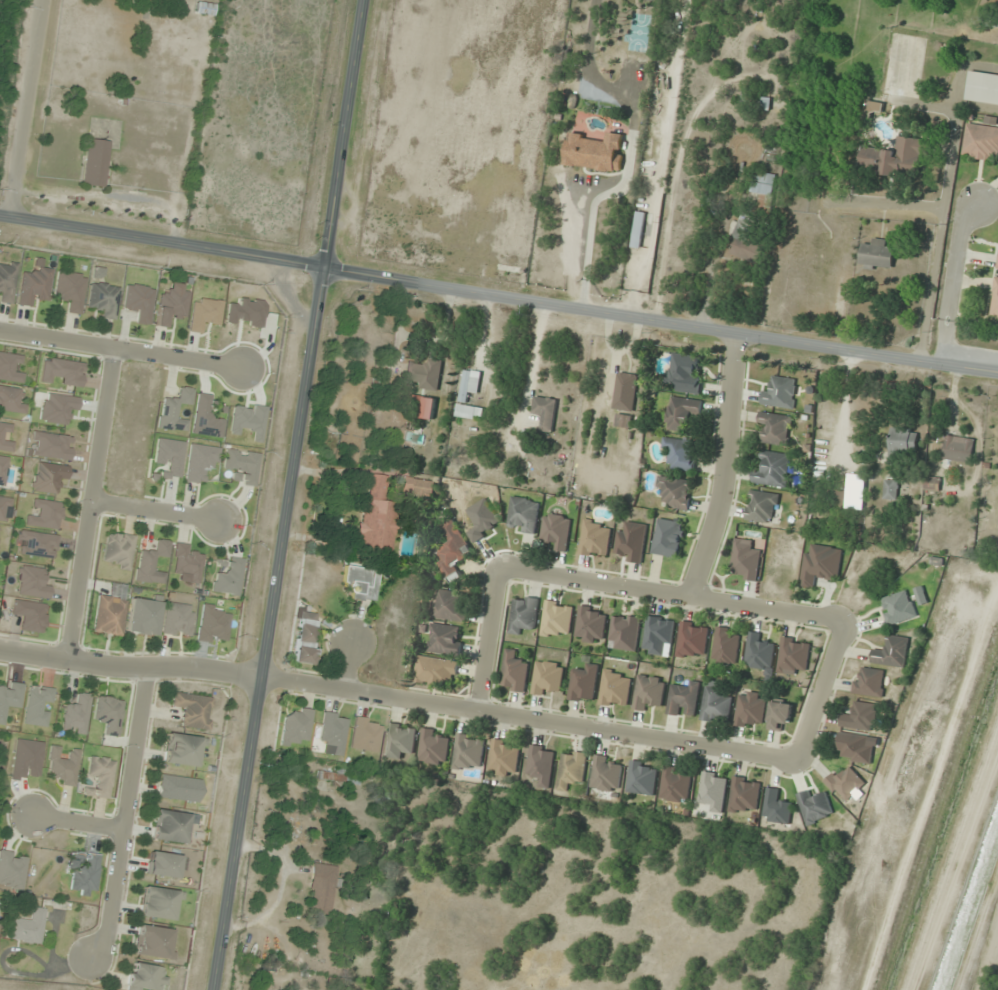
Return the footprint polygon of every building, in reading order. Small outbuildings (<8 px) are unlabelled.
[(212,17),(214,5),(196,2),(194,13),(212,17)] [(997,105),(997,74),(971,70),(967,101),(997,105)] [(771,100),(763,98),(762,107),(769,108),(771,100)] [(997,161),(997,127),(968,123),(963,156),(997,161)] [(622,172),(626,134),(607,132),(607,140),(569,135),(566,166),(622,172)] [(863,147),(860,171),(919,176),(920,156),(930,157),(932,138),(898,135),(896,150),(863,147)] [(82,185),(105,187),(109,142),(87,139),(82,185)] [(753,193),(762,194),(761,205),(773,207),(777,174),(756,171),(753,193)] [(632,246),(641,248),(648,213),(638,211),(632,246)] [(759,263),(764,245),(744,239),(751,217),(742,214),(730,255),(759,263)] [(887,247),(887,240),(873,239),(872,245),(862,244),(861,266),(893,267),(894,248),(887,247)] [(0,262),(0,302),(12,303),(17,264),(0,262)] [(23,274),(18,305),(36,308),(38,298),(47,300),(52,270),(34,266),(32,276),(23,274)] [(53,300),(70,303),(69,313),(81,314),(87,275),(58,271),(53,300)] [(115,319),(119,286),(91,283),(89,306),(98,307),(97,317),(115,319)] [(160,292),(155,326),(165,327),(166,318),(186,320),(190,286),(171,283),(169,293),(160,292)] [(154,287),(126,284),(123,311),(137,312),(136,323),(149,325),(154,287)] [(224,302),(194,298),(190,331),(201,333),(202,323),(220,326),(224,302)] [(702,357),(674,352),(668,383),(678,385),(677,391),(699,395),(703,377),(699,376),(702,357)] [(24,356),(0,353),(0,380),(22,383),(23,373),(16,372),(17,364),(23,365),(24,356)] [(85,363),(44,358),(41,383),(51,384),(52,377),(62,378),(61,385),(82,388),(85,363)] [(426,366),(408,363),(406,385),(439,389),(443,360),(427,358),(426,366)] [(486,407),(468,404),(470,392),(480,393),(483,372),(465,369),(458,416),(484,420),(486,407)] [(638,374),(619,372),(614,409),(634,411),(638,374)] [(765,392),(762,402),(791,410),(800,381),(777,375),(772,394),(765,392)] [(23,414),(27,391),(0,387),(0,410),(23,414)] [(158,428),(188,433),(189,421),(179,419),(182,404),(191,406),(194,390),(179,387),(177,398),(163,396),(158,428)] [(69,414),(75,416),(79,400),(46,392),(39,420),(66,426),(69,414)] [(192,435),(222,439),(225,419),(214,418),(217,396),(198,394),(192,435)] [(558,399),(536,396),(533,416),(543,417),(541,430),(554,432),(558,399)] [(703,401),(670,396),(665,429),(689,432),(692,413),(701,414),(703,401)] [(266,408),(234,403),(230,431),(254,434),(252,443),(262,444),(266,408)] [(791,415),(760,412),(759,424),(766,424),(764,443),(789,445),(791,415)] [(630,415),(618,415),(618,426),(630,426),(630,415)] [(6,441),(8,424),(0,423),(0,450),(12,452),(13,442),(6,441)] [(890,463),(899,463),(899,454),(917,454),(918,429),(891,428),(890,463)] [(30,456),(70,460),(73,437),(33,432),(30,456)] [(973,463),(976,439),(946,435),(943,460),(973,463)] [(161,478),(181,480),(186,442),(157,438),(154,463),(163,465),(161,478)] [(671,471),(696,471),(696,439),(665,439),(665,448),(671,448),(671,471)] [(185,482),(204,485),(207,466),(218,467),(221,448),(190,444),(185,482)] [(259,454),(226,450),(223,470),(234,471),(232,483),(255,486),(259,454)] [(791,454),(765,452),(764,472),(754,471),(753,484),(789,487),(791,454)] [(68,466),(36,463),(33,491),(55,493),(56,484),(66,485),(68,466)] [(387,476),(371,474),(368,499),(362,498),(355,552),(391,557),(398,502),(384,501),(387,476)] [(925,489),(941,491),(942,477),(926,475),(925,489)] [(665,497),(663,507),(690,510),(693,480),(661,476),(658,496),(665,497)] [(435,498),(435,479),(403,479),(403,498),(435,498)] [(899,498),(899,479),(885,479),(885,498),(899,498)] [(845,506),(848,492),(832,488),(829,502),(845,506)] [(774,525),(780,495),(753,490),(747,520),(774,525)] [(0,497),(0,522),(8,523),(11,498),(0,497)] [(508,529),(536,534),(541,501),(512,497),(508,529)] [(28,525),(57,530),(61,503),(32,499),(28,525)] [(568,551),(572,517),(545,514),(542,540),(550,541),(549,548),(568,551)] [(434,552),(446,574),(476,557),(455,518),(441,525),(451,542),(434,552)] [(653,554),(681,558),(686,522),(658,518),(653,554)] [(581,555),(609,558),(613,523),(584,520),(581,555)] [(616,559),(643,562),(648,524),(628,522),(627,531),(619,530),(616,559)] [(54,559),(58,536),(21,531),(17,554),(54,559)] [(103,563),(112,563),(111,569),(131,571),(134,536),(106,533),(103,563)] [(756,541),(737,537),(731,568),(739,570),(737,578),(757,582),(763,552),(754,550),(756,541)] [(135,582),(165,586),(167,573),(156,571),(158,558),(168,559),(170,542),(154,539),(152,550),(140,548),(135,582)] [(844,548),(808,542),(801,586),(816,588),(818,578),(839,581),(844,548)] [(204,556),(194,555),(195,546),(176,544),(172,572),(191,575),(190,583),(201,584),(204,556)] [(212,592),(237,596),(244,560),(226,557),(224,573),(216,571),(212,592)] [(378,571),(344,565),(341,586),(350,587),(349,598),(373,602),(378,571)] [(16,594),(48,600),(51,581),(42,579),(44,570),(21,566),(16,594)] [(466,622),(470,594),(439,589),(435,618),(466,622)] [(890,626),(918,616),(909,590),(880,599),(890,626)] [(527,628),(535,629),(541,599),(516,594),(509,633),(526,636),(527,628)] [(92,634),(121,638),(127,600),(97,596),(92,634)] [(161,597),(152,596),(152,602),(131,600),(127,634),(156,638),(161,597)] [(541,634),(569,639),(575,605),(547,600),(541,634)] [(21,620),(20,632),(43,634),(46,604),(14,601),(12,619),(21,620)] [(195,607),(167,602),(162,633),(189,638),(195,607)] [(607,609),(580,606),(576,641),(604,644),(607,609)] [(317,616),(299,614),(293,663),(311,666),(317,616)] [(637,652),(642,618),(614,614),(609,648),(637,652)] [(676,620),(648,615),(642,653),(670,657),(676,620)] [(706,656),(709,625),(681,622),(677,656),(697,658),(697,655),(706,656)] [(429,652),(461,655),(464,627),(432,623),(429,652)] [(712,663),(735,666),(740,630),(717,627),(712,663)] [(776,645),(758,643),(759,633),(749,631),(745,667),(773,671),(776,645)] [(909,637),(886,635),(884,653),(873,652),(872,664),(906,667),(909,637)] [(807,676),(812,641),(783,637),(777,671),(807,676)] [(530,661),(520,660),(521,651),(506,649),(501,689),(526,692),(530,661)] [(459,660),(419,656),(417,680),(457,684),(459,660)] [(533,694),(561,697),(564,664),(537,661),(533,694)] [(573,671),(570,699),(595,702),(600,665),(583,663),(582,672),(573,671)] [(887,672),(859,665),(852,692),(881,699),(887,672)] [(628,709),(633,673),(605,670),(600,705),(628,709)] [(652,712),(654,704),(663,705),(667,678),(639,675),(634,710),(652,712)] [(702,720),(729,723),(733,695),(724,694),(726,683),(707,680),(702,720)] [(671,686),(668,714),(696,717),(700,682),(689,681),(688,688),(671,686)] [(24,685),(6,682),(5,690),(0,689),(0,725),(7,726),(10,707),(20,709),(24,685)] [(24,725),(49,728),(53,689),(29,686),(24,725)] [(209,731),(214,698),(173,692),(171,707),(180,709),(178,727),(209,731)] [(66,702),(62,732),(85,735),(90,694),(78,693),(77,703),(66,702)] [(737,728),(765,728),(765,693),(737,693),(737,728)] [(100,734),(117,737),(124,701),(98,696),(92,722),(103,724),(100,734)] [(769,730),(779,731),(780,723),(791,724),(794,703),(772,701),(769,730)] [(843,710),(841,727),(875,731),(879,704),(855,701),(854,712),(843,710)] [(312,710),(295,708),(294,716),(284,715),(281,742),(299,745),(300,739),(309,740),(312,710)] [(319,743),(332,745),(330,755),(342,757),(349,716),(324,713),(319,743)] [(383,722),(355,718),(351,749),(378,753),(383,722)] [(411,761),(418,729),(391,723),(384,755),(411,761)] [(419,761),(446,765),(451,733),(423,729),(419,761)] [(162,764),(199,769),(203,737),(166,733),(162,764)] [(874,737),(842,733),(839,759),(871,763),(874,737)] [(458,734),(453,767),(481,772),(486,738),(458,734)] [(517,778),(521,743),(493,740),(489,774),(517,778)] [(557,749),(532,744),(526,774),(536,776),(534,785),(550,788),(557,749)] [(48,775),(57,776),(56,786),(75,787),(78,750),(70,750),(69,758),(59,758),(60,747),(50,746),(48,775)] [(558,790),(570,791),(571,782),(584,784),(588,753),(563,750),(558,790)] [(591,787),(618,792),(624,760),(596,755),(591,787)] [(87,776),(96,777),(94,788),(84,788),(83,797),(111,799),(114,759),(89,756),(87,776)] [(627,792),(655,796),(660,765),(632,761),(627,792)] [(359,786),(362,764),(347,762),(345,773),(318,769),(315,789),(334,792),(335,783),(359,786)] [(692,770),(665,767),(661,799),(688,802),(692,770)] [(866,782),(851,767),(844,774),(838,769),(826,781),(846,802),(866,782)] [(723,812),(728,775),(704,772),(699,809),(723,812)] [(157,798),(198,803),(201,781),(160,776),(157,798)] [(757,814),(762,781),(734,777),(729,810),(757,814)] [(794,803),(784,802),(786,791),(769,788),(763,819),(790,825),(794,803)] [(835,817),(828,794),(819,797),(816,789),(798,795),(808,825),(835,817)] [(189,814),(156,808),(151,839),(184,845),(189,814)] [(22,890),(27,856),(0,852),(0,887),(22,890)] [(68,893),(95,896),(100,855),(72,852),(68,893)] [(147,877),(178,878),(180,854),(148,853),(147,877)] [(337,867),(314,864),(307,913),(330,916),(337,867)] [(174,922),(178,892),(143,888),(139,917),(174,922)] [(7,939),(40,945),(46,910),(33,908),(31,920),(11,916),(7,939)] [(174,929),(136,926),(134,957),(172,959),(174,929)] [(130,963),(125,988),(134,989),(164,989),(168,970),(130,963)]
